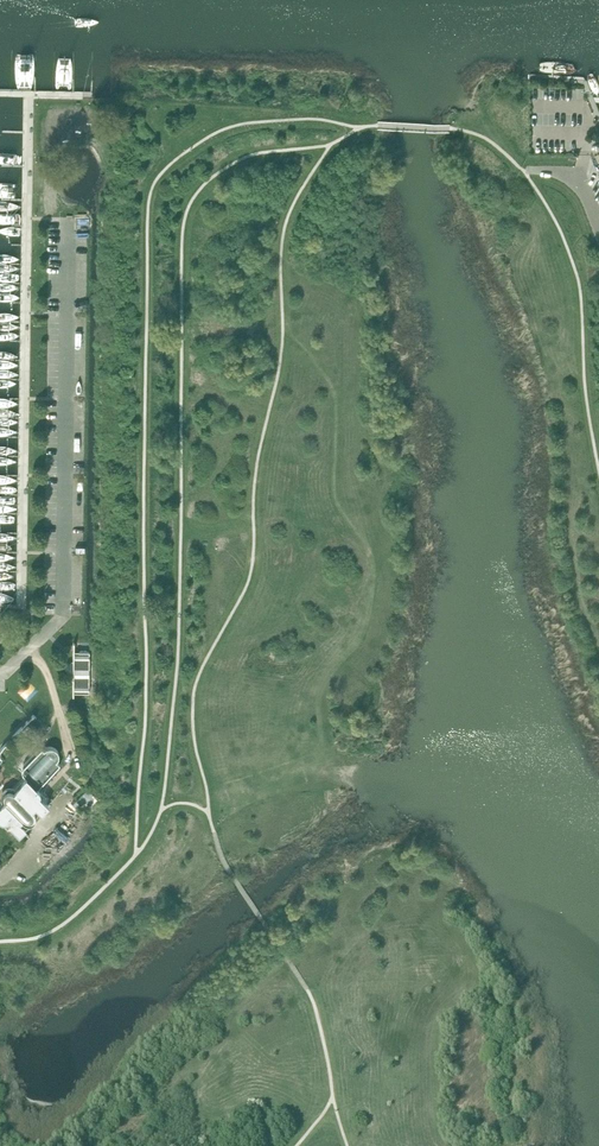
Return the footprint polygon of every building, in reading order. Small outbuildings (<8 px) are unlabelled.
[(73,695),(78,692),(88,692),(89,652),(79,651),(73,645),(73,659),(63,665),(73,682),(73,695)] [(29,835),(23,830),(48,802),(38,793),(41,790),(38,788),(42,783),(60,764),(56,761),(57,760),(58,758),(58,757),(59,755),(58,754),(58,752),(57,750),(56,749),(55,748),(53,747),(52,747),(50,747),(48,747),(47,747),(46,748),(45,749),(44,750),(41,748),(40,749),(20,730),(5,745),(1,749),(0,750),(0,751),(0,757),(0,758),(3,760),(0,763),(0,866),(29,835)]
